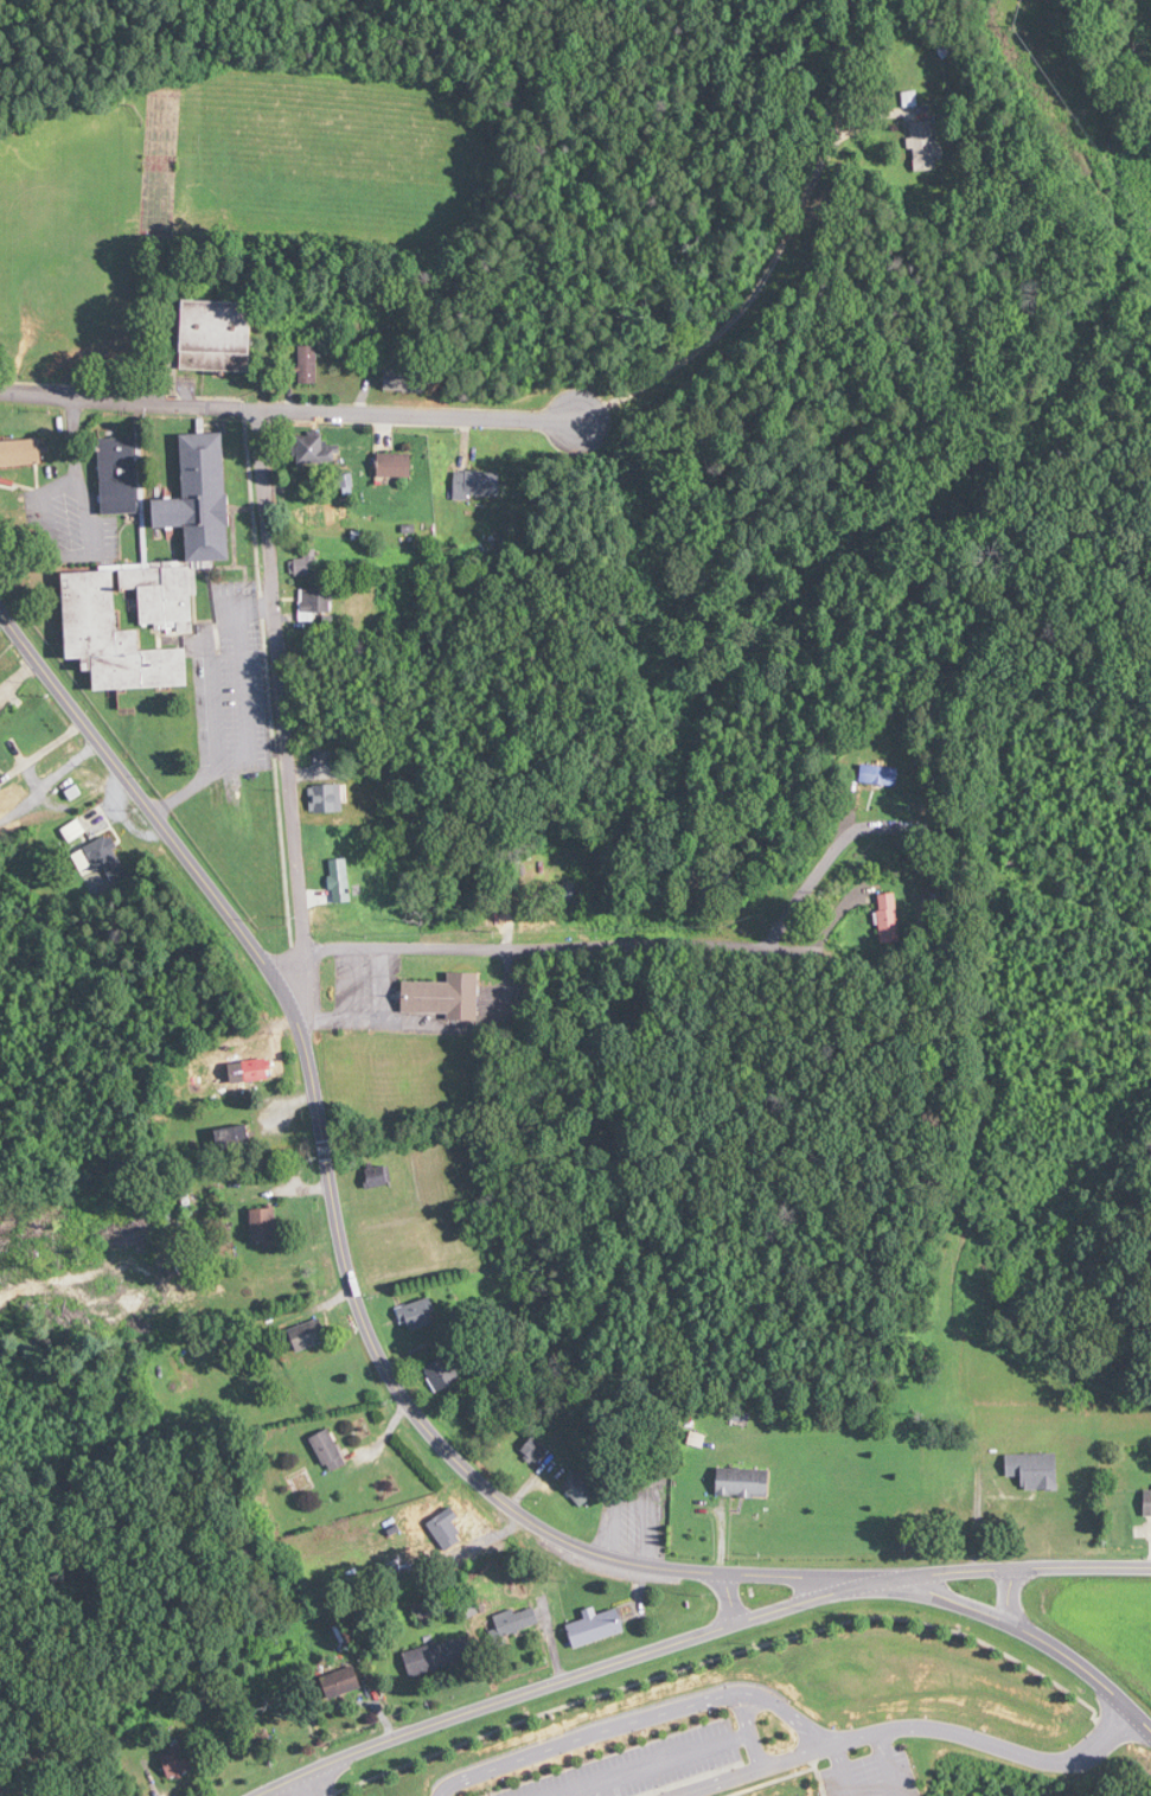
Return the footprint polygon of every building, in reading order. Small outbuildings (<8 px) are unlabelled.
[(907,94),(908,107),(920,107),(919,94),(907,94)] [(943,170),(938,119),(912,122),(917,173),(943,170)] [(251,372),(253,303),(180,300),(177,369),(251,372)] [(299,346),(299,384),(318,384),(318,346),(299,346)] [(387,373),(387,389),(418,389),(418,373),(387,373)] [(231,559),(222,431),(179,434),(184,496),(151,499),(154,528),(186,525),(188,561),(121,567),(123,590),(141,588),(144,630),(198,626),(193,562),(231,559)] [(323,433),(301,433),(301,463),(338,463),(338,445),(323,445),(323,433)] [(102,514),(140,513),(140,438),(101,438),(102,514)] [(41,465),(40,440),(0,441),(0,465),(41,465)] [(378,453),(378,477),(413,477),(413,453),(378,453)] [(502,497),(502,471),(456,471),(456,497),(502,497)] [(305,550),(305,558),(295,558),(295,574),(318,574),(318,550),(305,550)] [(190,686),(189,648),(141,650),(140,629),(119,630),(117,570),(63,572),(67,659),(83,659),(83,670),(93,670),(94,690),(190,686)] [(331,589),(300,589),(300,621),(316,621),(316,613),(331,613),(331,589)] [(9,711),(0,702),(0,720),(9,711)] [(906,769),(869,762),(865,781),(902,788),(906,769)] [(346,784),(315,784),(315,813),(346,813),(346,784)] [(78,842),(91,831),(82,820),(69,830),(78,842)] [(108,875),(127,862),(110,836),(91,849),(108,875)] [(351,903),(351,858),(333,858),(333,903),(351,903)] [(559,889),(564,902),(580,896),(575,882),(559,889)] [(901,942),(900,893),(880,893),(881,942),(901,942)] [(481,1017),(482,973),(450,972),(450,982),(404,981),(403,1014),(481,1017)] [(274,1060),(246,1060),(246,1081),(274,1081),(274,1060)] [(218,1129),(220,1150),(252,1147),(250,1126),(218,1129)] [(369,1167),(371,1187),(394,1185),(392,1165),(369,1167)] [(255,1243),(280,1242),(279,1208),(254,1209),(255,1243)] [(441,1322),(431,1297),(399,1308),(408,1333),(441,1322)] [(328,1341),(320,1318),(292,1329),(300,1351),(328,1341)] [(440,1391),(461,1380),(447,1355),(426,1367),(440,1391)] [(330,1472),(349,1464),(334,1428),(315,1436),(330,1472)] [(539,1465),(553,1449),(537,1435),(523,1451),(539,1465)] [(1021,1489),(1059,1489),(1059,1454),(1006,1454),(1006,1478),(1021,1478),(1021,1489)] [(719,1466),(717,1495),(770,1497),(772,1468),(719,1466)] [(584,1506),(598,1493),(579,1471),(565,1485),(584,1506)] [(430,1524),(449,1548),(464,1537),(444,1513),(430,1524)] [(481,1613),(473,1596),(460,1602),(467,1618),(481,1613)] [(414,1606),(418,1623),(436,1618),(432,1602),(414,1606)] [(542,1624),(535,1603),(495,1616),(499,1628),(491,1630),(497,1648),(508,1644),(505,1636),(542,1624)] [(587,1619),(568,1624),(574,1647),(626,1633),(619,1608),(598,1614),(596,1607),(585,1610),(587,1619)] [(475,1661),(469,1636),(404,1651),(409,1676),(475,1661)] [(322,1675),(329,1698),(363,1688),(356,1665),(322,1675)] [(287,1731),(305,1731),(305,1714),(287,1714),(287,1731)] [(170,1780),(195,1770),(185,1744),(160,1754),(170,1780)]
